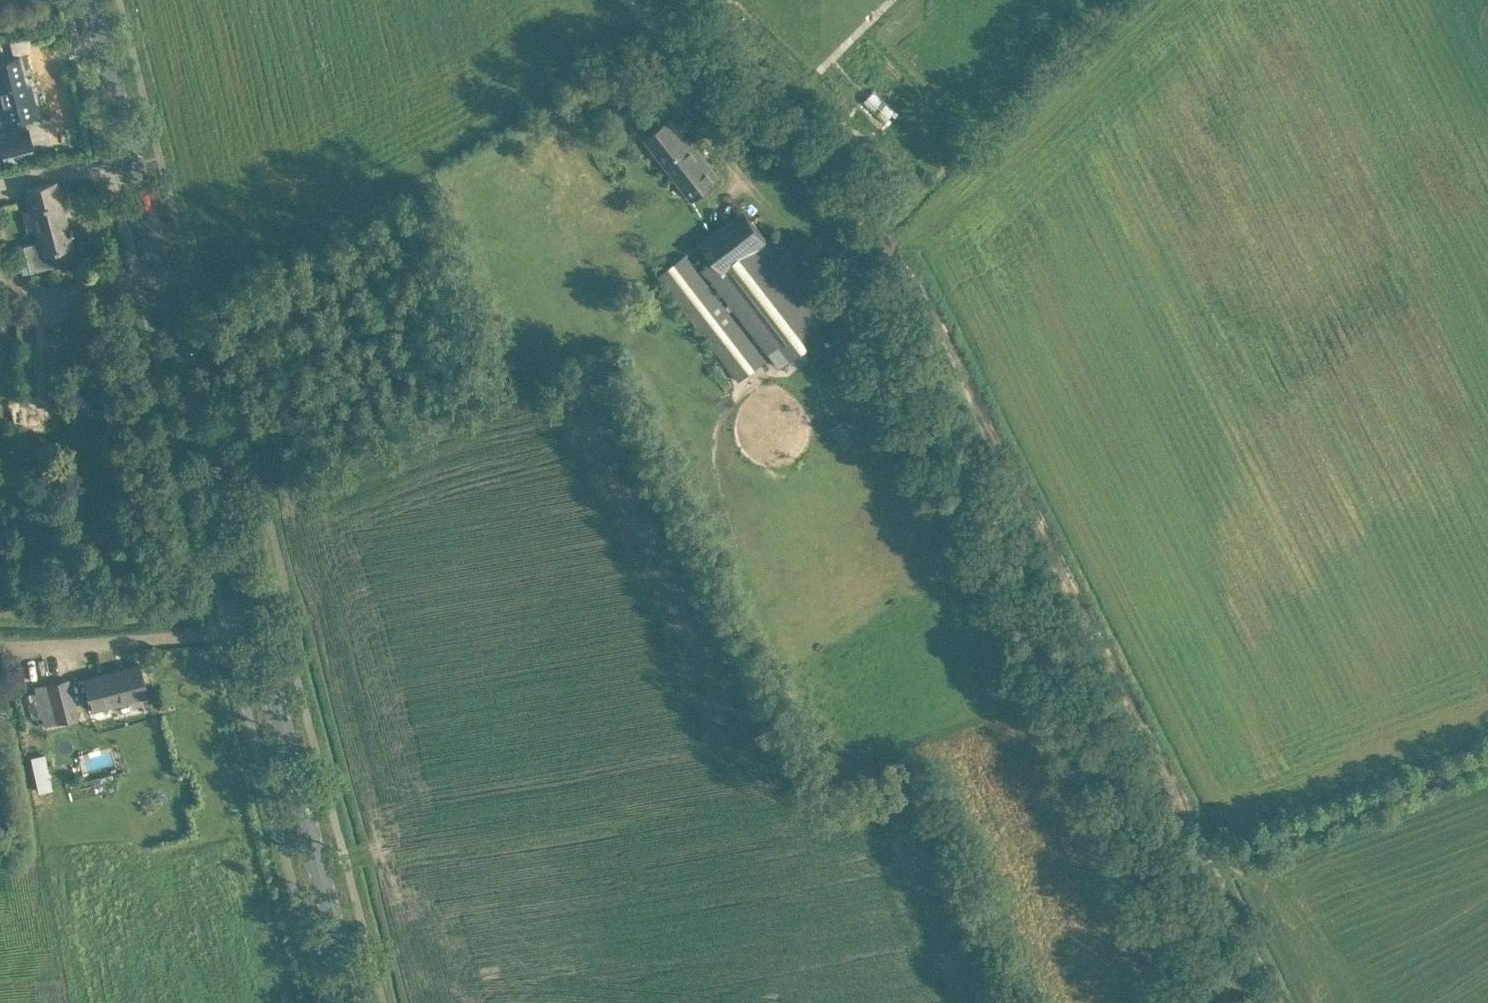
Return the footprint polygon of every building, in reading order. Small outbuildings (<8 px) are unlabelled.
[(3,122),(8,121),(18,118),(38,113),(33,96),(29,97),(18,56),(0,61),(0,110),(3,122)] [(670,117),(645,136),(693,198),(720,177),(692,141),(690,143),(670,117)] [(0,134),(0,154),(32,146),(27,127),(0,134)] [(59,263),(55,249),(72,244),(55,181),(24,189),(37,240),(23,243),(30,271),(59,263)] [(704,267),(779,367),(785,362),(835,326),(746,207),(700,240),(714,260),(704,267)] [(740,378),(767,358),(685,252),(659,273),(740,378)] [(39,412),(26,412),(26,424),(39,424),(39,412)] [(84,676),(92,708),(147,694),(139,662),(84,676)] [(45,725),(78,717),(67,677),(35,686),(37,692),(27,695),(33,718),(42,716),(45,725)]
